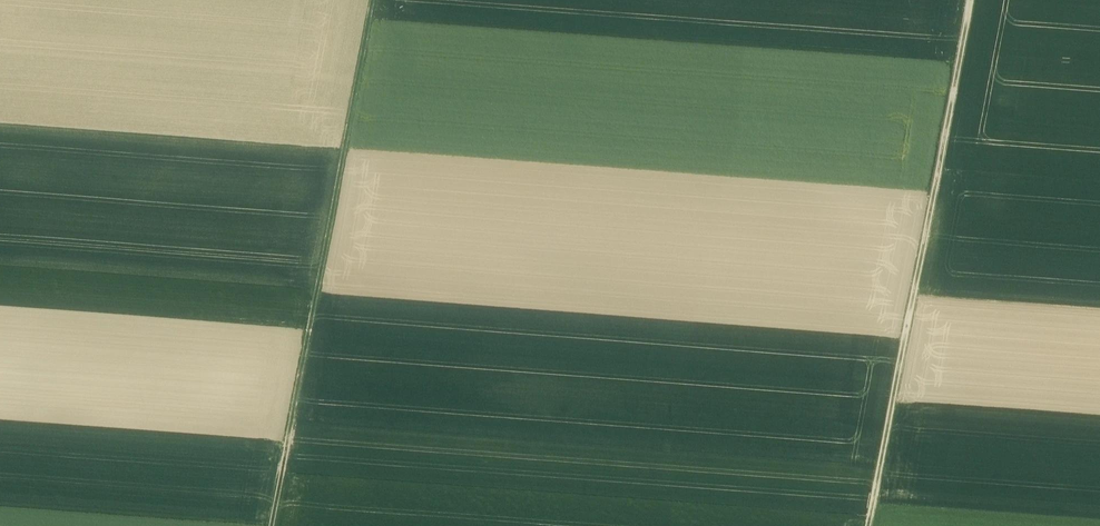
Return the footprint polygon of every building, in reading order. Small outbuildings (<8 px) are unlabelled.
[(932,412),(932,401),(910,400),(909,412),(932,412)]
